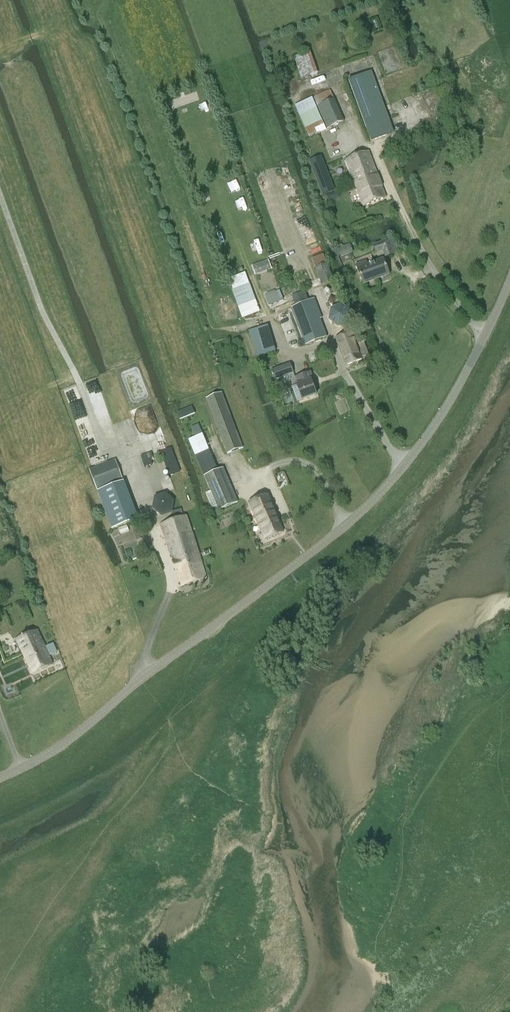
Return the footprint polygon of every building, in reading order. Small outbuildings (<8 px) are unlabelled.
[(310,51),(294,57),(301,78),(317,72),(310,51)] [(371,142),(393,134),(370,73),(348,81),(371,142)] [(330,91),(311,99),(325,130),(344,122),(330,91)] [(353,180),(375,171),(369,153),(346,161),(353,180)] [(321,157),(309,162),(322,195),(334,190),(321,157)] [(375,171),(353,180),(363,208),(386,199),(375,171)] [(387,240),(373,245),(376,253),(382,251),(385,257),(392,255),(390,248),(387,240)] [(342,257),(354,252),(350,244),(338,249),(342,257)] [(363,285),(389,275),(383,260),(367,266),(366,263),(356,266),(363,285)] [(269,262),(254,267),(256,274),(271,268),(269,262)] [(322,288),(334,283),(327,265),(316,269),(322,288)] [(243,318),(258,312),(243,274),(228,280),(243,318)] [(266,294),(267,296),(265,296),(269,306),(283,300),(280,291),(275,292),(275,291),(266,294)] [(306,303),(302,294),(298,296),(297,294),(292,296),(295,306),(306,303)] [(305,346),(326,338),(320,320),(322,319),(314,299),(306,303),(295,306),(291,308),(305,346)] [(265,327),(250,330),(257,357),(272,353),(265,327)] [(357,346),(352,334),(336,340),(346,367),(362,360),(362,359),(368,357),(363,343),(357,346)] [(295,372),(291,363),(277,368),(281,378),(295,372)] [(302,401),(316,396),(311,382),(313,381),(310,373),(295,379),(298,386),(297,387),(302,401)] [(227,454),(242,448),(222,394),(206,399),(227,454)] [(180,420),(195,414),(192,406),(177,412),(180,420)] [(195,438),(202,435),(198,426),(191,429),(195,438)] [(219,511),(237,503),(223,469),(218,471),(202,435),(195,438),(189,441),(211,493),(208,495),(213,508),(217,506),(219,511)] [(170,477),(181,473),(171,449),(161,453),(170,477)] [(145,467),(153,465),(150,458),(153,457),(151,452),(141,456),(145,467)] [(97,490),(123,481),(115,461),(90,470),(97,490)] [(139,520),(124,481),(98,491),(112,530),(139,520)] [(161,516),(172,512),(175,501),(166,493),(154,497),(152,508),(161,516)] [(266,522),(276,518),(267,496),(249,504),(258,526),(267,523),(266,522)] [(161,526),(177,572),(182,587),(206,580),(187,517),(184,518),(181,510),(172,514),(174,521),(161,526)] [(267,523),(258,526),(264,541),(283,533),(276,518),(266,522),(267,523)] [(291,577),(296,584),(299,582),(295,575),(291,577)] [(24,656),(45,647),(37,630),(17,639),(24,656)] [(45,647),(24,656),(32,674),(52,665),(49,657),(57,654),(53,645),(45,648),(45,647)]
